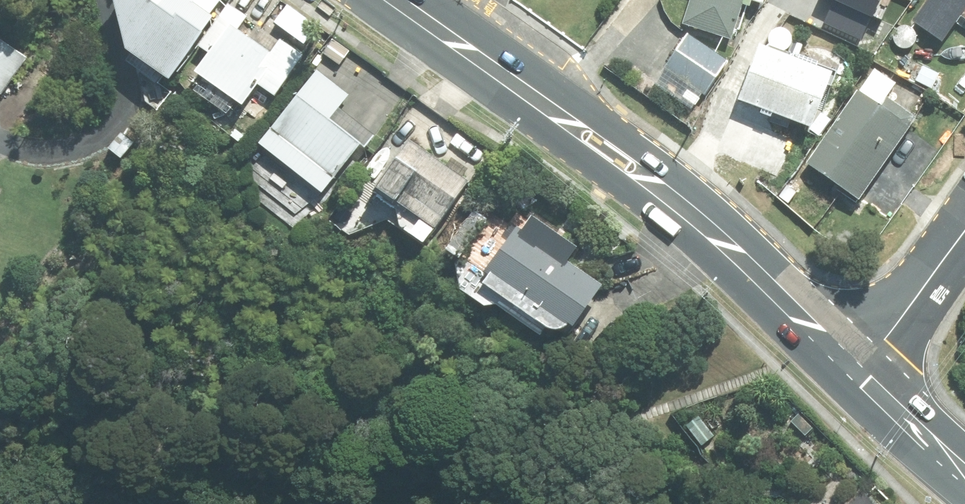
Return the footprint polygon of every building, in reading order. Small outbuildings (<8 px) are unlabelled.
[(140,15),(146,20),(141,26),(143,28),(134,43),(175,71),(203,30),(195,24),(207,5),(200,0),(127,0),(143,11),(140,15)] [(683,29),(731,44),(742,9),(751,12),(753,6),(764,9),(767,0),(693,0),(683,29)] [(914,26),(943,46),(961,20),(964,22),(964,0),(933,0),(914,26)] [(228,8),(198,51),(211,59),(197,82),(199,84),(194,91),(232,117),(237,110),(242,113),(258,89),(276,101),(304,60),(280,44),(270,59),(237,37),(248,22),(228,8)] [(872,15),(863,27),(879,39),(887,27),(872,15)] [(688,36),(664,70),(705,98),(728,64),(688,36)] [(5,96),(30,62),(0,41),(0,93),(5,96)] [(762,50),(740,107),(813,135),(835,80),(818,74),(820,69),(798,61),(802,49),(793,45),(789,57),(767,49),(766,52),(762,50)] [(923,68),(915,83),(931,91),(939,76),(923,68)] [(317,73),(258,148),(323,199),(362,149),(365,151),(374,141),(339,112),(349,99),(317,73)] [(918,123),(888,101),(897,89),(876,73),(807,167),(859,204),(918,123)] [(123,134),(112,151),(125,159),(136,143),(123,134)] [(420,225),(416,231),(432,243),(471,186),(410,144),(375,196),(398,212),(398,210),(420,225)] [(786,187),(788,188),(779,199),(786,205),(800,189),(791,181),(786,187)] [(473,214),(447,258),(461,266),(463,263),(488,278),(478,294),(501,308),(496,318),(543,346),(547,340),(553,343),(556,344),(560,343),(564,342),(568,339),(570,336),(575,338),(603,292),(567,269),(580,247),(531,218),(522,232),(488,213),(483,221),(473,214)] [(794,425),(805,436),(811,430),(800,419),(794,425)] [(706,425),(692,437),(702,449),(717,437),(706,425)] [(860,495),(851,503),(870,503),(860,495)]
